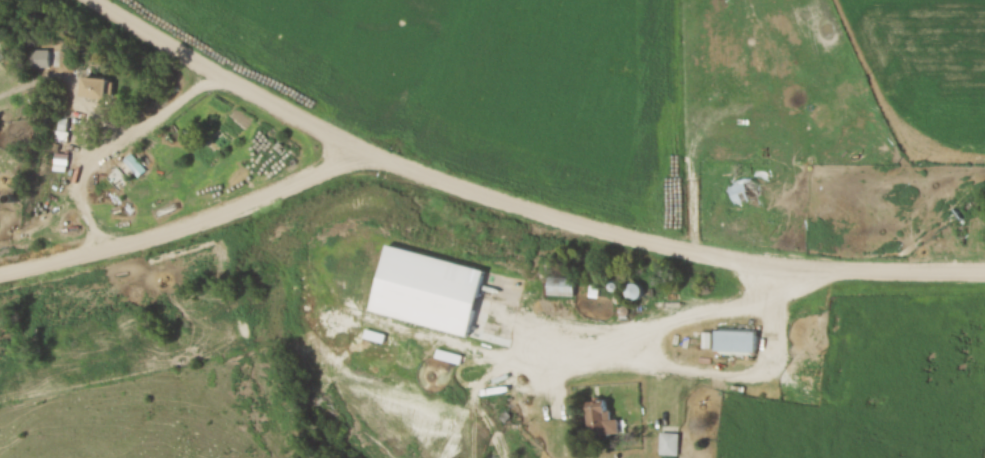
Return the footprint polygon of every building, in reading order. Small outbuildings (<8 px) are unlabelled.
[(62,69),(62,51),(32,51),(32,69),(62,69)] [(89,99),(117,99),(117,78),(89,78),(89,99)] [(135,182),(146,173),(131,155),(120,163),(135,182)] [(118,189),(127,181),(116,168),(106,176),(118,189)] [(734,205),(763,196),(757,177),(728,186),(734,205)] [(14,192),(10,182),(0,186),(0,198),(14,192)] [(451,269),(490,270),(490,254),(451,254),(451,269)] [(551,296),(580,296),(580,277),(551,277),(551,296)] [(864,300),(844,300),(844,308),(864,309),(864,300)] [(760,354),(760,331),(720,330),(720,353),(760,354)] [(616,409),(588,409),(588,435),(616,435),(616,409)] [(680,434),(661,434),(660,456),(680,457),(680,434)]
